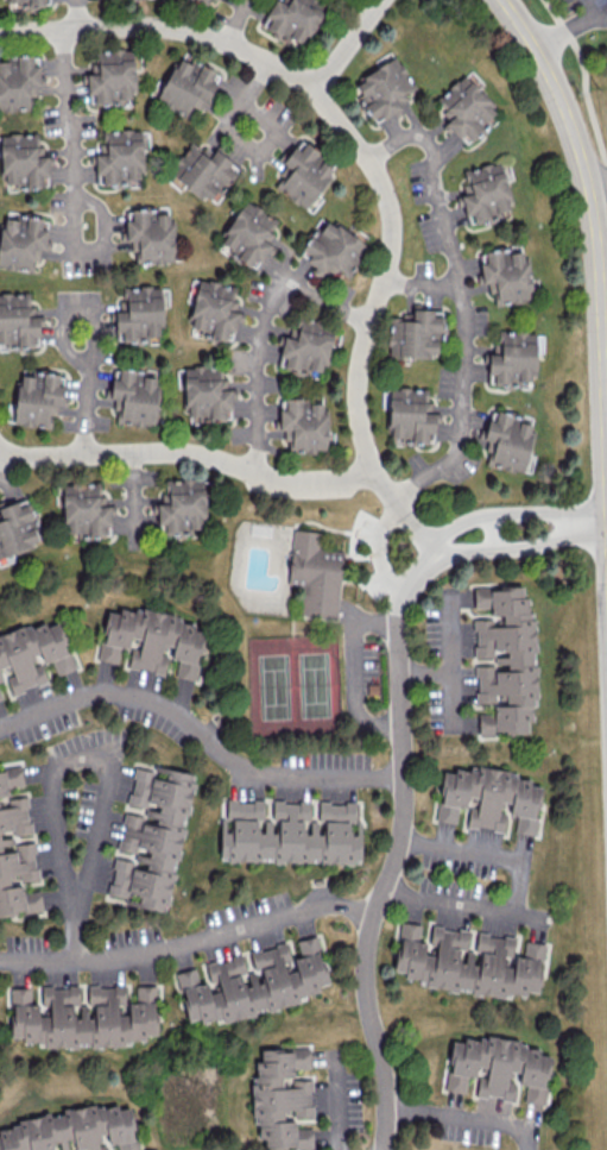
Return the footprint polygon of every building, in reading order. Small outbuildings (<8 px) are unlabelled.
[(215,9),(219,0),(193,0),(215,9)] [(260,26),(295,46),(302,35),(307,38),(327,4),(320,0),(284,0),(283,2),(280,0),(275,0),(260,26)] [(97,50),(98,72),(86,73),(88,105),(124,103),(124,95),(135,94),(133,48),(97,50)] [(157,102),(196,119),(216,73),(177,56),(157,102)] [(376,125),(404,107),(400,101),(417,91),(396,56),(351,84),(376,125)] [(28,110),(28,94),(43,94),(43,65),(33,65),(33,57),(0,58),(0,111),(28,110)] [(463,73),(435,100),(444,109),(438,115),(459,137),(464,133),(471,140),(500,112),(463,73)] [(103,130),(103,153),(96,153),(96,180),(141,180),(141,130),(103,130)] [(50,184),(49,150),(38,150),(37,134),(0,135),(0,155),(1,155),(2,185),(50,184)] [(207,204),(235,173),(226,166),(233,159),(218,146),(210,154),(194,140),(168,169),(207,204)] [(301,208),(335,171),(301,140),(281,161),(288,168),(274,183),(301,208)] [(458,171),(471,224),(513,214),(500,161),(458,171)] [(217,244),(254,267),(281,223),(244,200),(217,244)] [(173,210),(132,211),(132,220),(125,220),(126,241),(133,241),(134,263),(173,262),(173,210)] [(32,270),(33,259),(39,259),(40,249),(46,250),(49,219),(0,215),(0,220),(0,268),(32,270)] [(311,232),(301,249),(310,253),(304,263),(322,273),(326,267),(349,279),(368,243),(326,220),(318,236),(311,232)] [(531,302),(527,248),(479,253),(482,283),(490,282),(492,305),(531,302)] [(236,286),(199,278),(187,329),(233,340),(242,302),(233,300),(236,286)] [(122,287),(123,309),(114,310),(115,331),(122,331),(123,342),(136,342),(136,337),(159,336),(159,326),(162,326),(160,285),(122,287)] [(38,344),(38,305),(29,305),(29,292),(0,293),(0,344),(38,344)] [(389,311),(388,355),(436,357),(437,332),(443,332),(444,313),(389,311)] [(296,338),(284,336),(278,364),(324,374),(333,327),(299,320),(296,338)] [(488,384),(534,384),(534,331),(495,331),(495,352),(488,352),(488,384)] [(185,366),(185,417),(231,418),(231,388),(226,388),(227,378),(217,378),(218,366),(185,366)] [(154,426),(158,374),(113,370),(110,399),(116,399),(114,422),(154,426)] [(50,427),(51,414),(58,415),(59,405),(64,405),(65,386),(58,386),(59,375),(17,372),(14,425),(50,427)] [(427,388),(389,387),(388,439),(433,440),(434,402),(427,402),(427,388)] [(286,452),(327,452),(327,400),(285,400),(285,409),(279,409),(279,430),(286,430),(286,452)] [(529,474),(534,455),(527,454),(534,424),(529,423),(530,418),(490,409),(483,440),(489,441),(484,464),(529,474)] [(160,480),(161,532),(202,531),(201,519),(205,518),(204,479),(160,480)] [(64,482),(62,533),(109,535),(111,505),(104,505),(105,495),(99,495),(100,484),(64,482)] [(34,547),(32,541),(41,538),(29,498),(0,507),(0,557),(34,547)] [(335,618),(299,615),(303,587),(289,586),(295,532),(322,534),(320,551),(343,553),(335,618)] [(527,734),(527,720),(534,720),(534,597),(522,597),(522,586),(473,586),(473,607),(490,607),(490,615),(502,615),(502,625),(493,625),(493,618),(474,618),(474,656),(493,656),(493,664),(476,664),(476,702),(494,702),(494,713),(478,713),(478,734),(527,734)] [(206,624),(119,606),(118,613),(107,610),(97,659),(117,663),(120,647),(131,650),(127,667),(164,674),(167,657),(178,659),(175,676),(195,680),(206,624)] [(47,681),(41,663),(51,660),(56,675),(75,669),(59,622),(46,626),(45,621),(0,636),(0,681),(6,679),(11,694),(47,681)] [(541,786),(531,784),(532,780),(516,778),(517,773),(455,764),(454,773),(443,771),(436,820),(456,823),(458,807),(468,808),(466,826),(504,831),(506,813),(516,815),(514,832),(534,835),(541,786)] [(165,912),(173,873),(175,873),(194,773),(154,765),(153,770),(135,767),(127,808),(125,808),(117,849),(135,853),(134,861),(114,857),(107,894),(127,897),(125,904),(165,912)] [(42,911),(40,890),(23,892),(21,881),(38,879),(33,841),(13,844),(12,835),(31,832),(26,796),(9,798),(7,786),(23,784),(21,766),(0,768),(0,916),(42,911)] [(219,859),(273,860),(273,861),(360,863),(361,821),(356,821),(356,833),(348,833),(349,821),(355,821),(356,803),(319,802),(318,821),(309,821),(309,801),(273,800),(272,820),(263,819),(263,800),(226,799),(226,818),(220,818),(219,859)] [(538,992),(544,943),(524,940),(522,955),(512,954),(514,937),(477,933),(474,951),(466,950),(468,931),(431,926),(429,943),(418,941),(421,924),(400,921),(394,971),(404,972),(403,983),(525,999),(526,990),(538,992)] [(184,1021),(189,1020),(221,1022),(257,1014),(257,1008),(272,1009),(300,1003),(300,996),(318,992),(318,985),(328,983),(317,935),(296,940),(300,956),(290,959),(286,943),(249,951),(254,971),(246,973),(241,954),(210,961),(205,961),(207,983),(198,982),(195,968),(176,972),(185,1012),(184,1021)] [(156,1035),(155,985),(135,985),(135,1002),(125,1002),(125,985),(99,986),(96,984),(87,985),(87,1007),(79,1004),(78,985),(68,985),(68,987),(41,987),(41,1005),(30,1001),(30,987),(9,987),(10,1036),(22,1036),(22,1042),(33,1042),(49,1048),(76,1047),(78,1042),(90,1042),(90,1045),(142,1044),(146,1035),(156,1035)] [(451,1041),(445,1091),(465,1093),(467,1076),(477,1077),(475,1096),(514,1100),(516,1083),(526,1084),(524,1102),(545,1105),(550,1055),(539,1054),(540,1045),(463,1036),(462,1042),(451,1041)] [(264,1149),(313,1147),(312,1128),(295,1128),(295,1117),(312,1116),(311,1078),(293,1079),(292,1068),(310,1067),(309,1047),(260,1049),(260,1061),(252,1062),(255,1138),(264,1138),(264,1149)] [(109,1143),(117,1144),(118,1149),(138,1149),(131,1107),(118,1109),(117,1104),(106,1106),(94,1105),(49,1113),(50,1116),(0,1125),(0,1149),(108,1149),(109,1143)]
